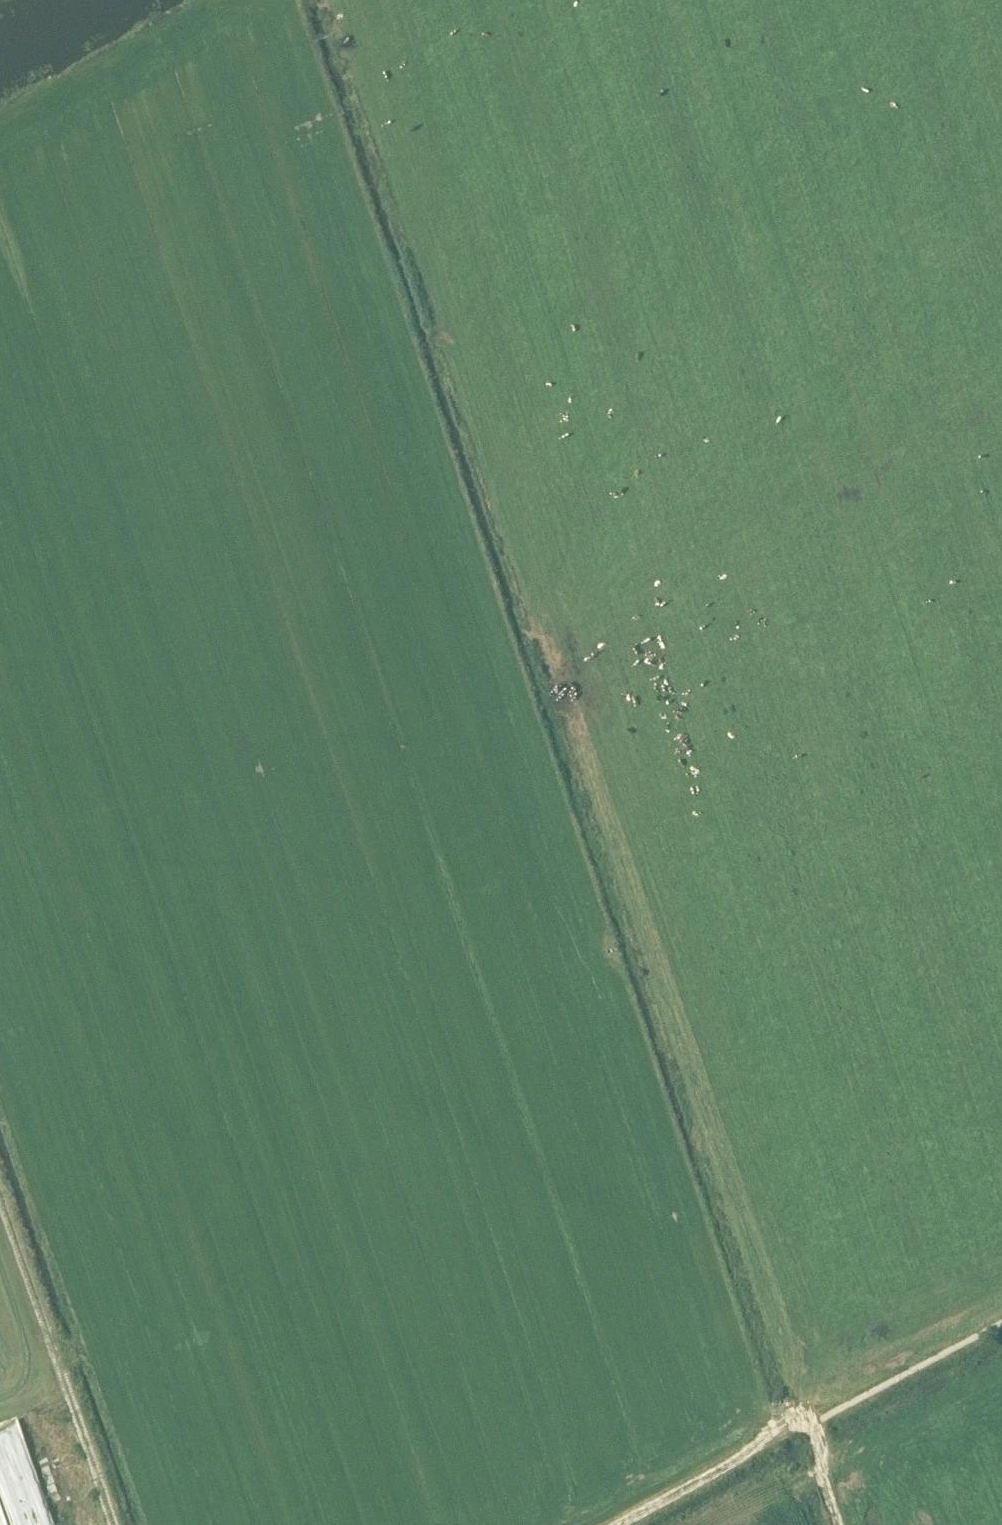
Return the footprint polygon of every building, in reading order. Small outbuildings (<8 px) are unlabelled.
[(29,1524),(110,1524),(104,1507),(60,1520),(59,1516),(29,1524)]
